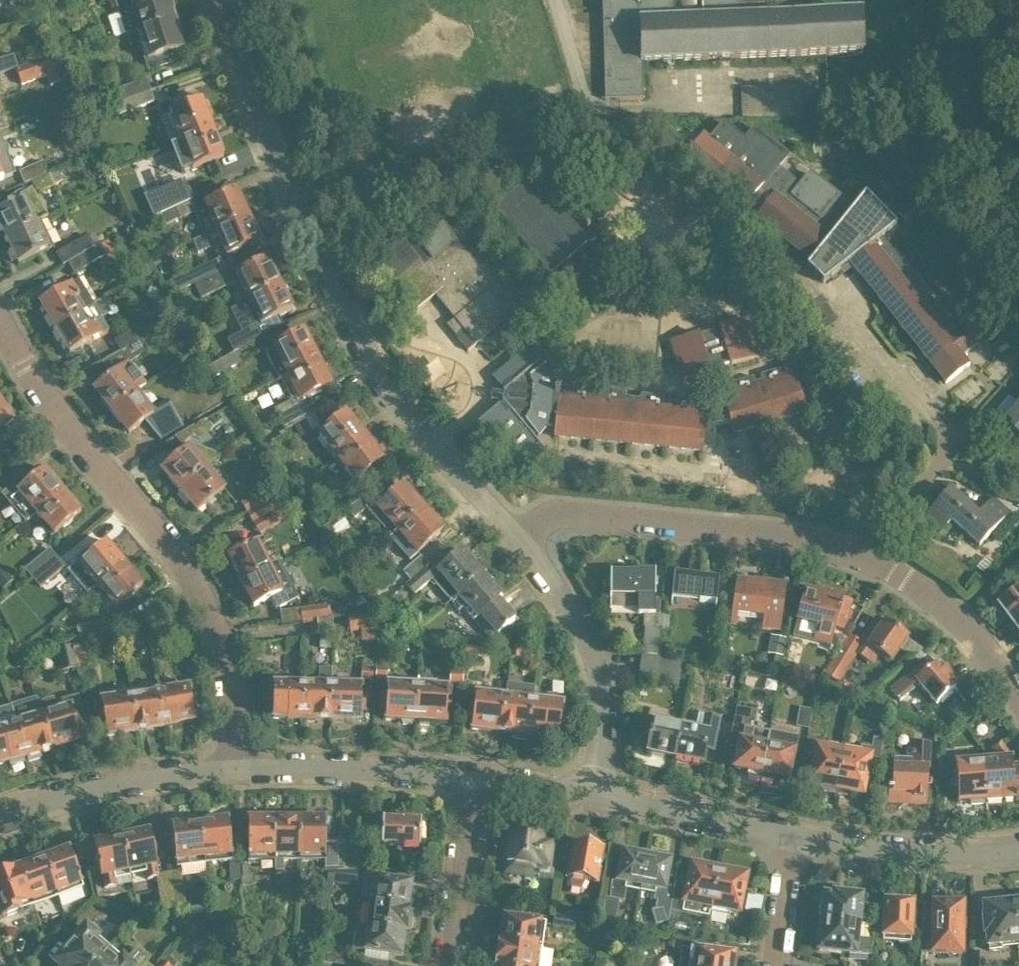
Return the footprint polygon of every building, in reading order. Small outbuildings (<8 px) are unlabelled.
[(139,32),(174,21),(167,0),(121,0),(115,2),(126,36),(139,32)] [(605,100),(644,99),(642,62),(863,55),(862,16),(767,19),(766,0),(702,0),(703,21),(676,22),(675,0),(602,0),(605,100)] [(183,48),(174,21),(139,32),(148,59),(144,60),(148,72),(169,65),(166,54),(183,48)] [(16,70),(18,69),(14,56),(0,60),(0,75),(16,70)] [(56,58),(16,71),(21,85),(47,76),(51,87),(65,82),(56,58)] [(120,102),(151,91),(147,79),(116,90),(120,102)] [(151,91),(120,102),(112,105),(116,117),(155,102),(151,91)] [(171,114),(182,142),(213,130),(202,102),(171,114)] [(856,269),(862,276),(946,384),(969,366),(961,356),(979,342),(964,323),(954,331),(951,328),(954,323),(941,307),(935,308),(929,300),(931,295),(919,279),(913,279),(908,272),(910,267),(897,251),(892,252),(881,239),(897,226),(866,195),(845,221),(829,208),(832,204),(805,181),(800,186),(778,169),(788,155),(756,128),(745,141),(724,124),(713,141),(703,134),(683,159),(711,183),(744,210),(745,208),(811,262),(807,267),(835,295),(846,285),(843,281),(856,269)] [(224,157),(213,130),(182,142),(193,169),(224,157)] [(39,152),(43,162),(19,173),(25,185),(31,182),(48,174),(70,164),(60,143),(39,152)] [(42,192),(54,187),(48,174),(31,182),(36,192),(42,192)] [(546,278),(566,302),(619,259),(555,181),(543,191),(533,179),(494,211),(548,277),(546,278)] [(154,217),(194,200),(189,189),(159,202),(160,204),(150,208),(154,217)] [(6,238),(36,223),(47,218),(29,190),(26,190),(23,191),(21,192),(18,193),(15,194),(13,196),(11,198),(8,200),(11,206),(0,211),(0,235),(4,234),(6,238)] [(216,231),(249,217),(238,191),(197,209),(194,200),(154,217),(157,225),(165,222),(166,225),(180,218),(180,219),(194,213),(205,236),(216,231)] [(447,326),(467,350),(529,299),(509,275),(504,279),(478,248),(484,243),(460,214),(444,227),(445,229),(423,248),(406,228),(374,254),(419,309),(440,291),(460,315),(447,326)] [(249,217),(216,231),(227,257),(260,243),(249,217)] [(49,250),(36,223),(6,238),(19,265),(49,250)] [(88,238),(94,248),(99,246),(93,235),(88,238)] [(63,266),(69,263),(94,248),(88,238),(88,237),(57,255),(63,266)] [(99,246),(94,248),(69,263),(74,273),(105,255),(100,245),(99,246)] [(167,297),(176,293),(179,291),(195,284),(224,270),(220,259),(162,286),(167,297)] [(234,265),(224,270),(195,284),(201,299),(229,285),(230,284),(233,284),(236,286),(237,287),(238,289),(237,293),(235,296),(234,296),(238,305),(248,300),(281,284),(269,260),(239,274),(234,265)] [(91,308),(90,307),(75,282),(40,303),(55,329),(91,308)] [(281,284),(248,300),(255,313),(252,315),(256,323),(231,336),(233,340),(223,345),(228,356),(239,350),(267,335),(261,326),(293,310),(281,284)] [(103,300),(99,302),(90,307),(91,308),(55,329),(70,355),(109,332),(102,319),(111,313),(103,300)] [(731,383),(731,388),(724,366),(731,364),(731,365),(757,358),(746,320),(720,327),(721,328),(698,335),(697,334),(672,341),(683,379),(708,372),(708,370),(715,368),(722,395),(714,397),(713,406),(701,405),(700,400),(678,398),(677,403),(664,402),(663,397),(641,395),(640,399),(627,398),(626,393),(604,391),(603,396),(590,394),(589,389),(559,386),(559,391),(555,390),(555,394),(553,394),(553,390),(552,377),(545,364),(543,366),(540,363),(528,347),(493,376),(506,391),(504,393),(503,393),(498,392),(497,401),(502,402),(503,404),(477,425),(519,475),(546,453),(533,437),(536,434),(538,437),(547,427),(555,428),(554,436),(703,451),(706,423),(714,424),(723,424),(730,422),(732,433),(805,413),(802,401),(811,399),(800,361),(782,366),(783,368),(760,374),(761,382),(755,384),(753,377),(731,383)] [(121,352),(138,342),(133,332),(116,341),(121,352)] [(304,333),(274,348),(265,353),(279,380),(281,378),(284,377),(288,375),(318,360),(304,333)] [(94,391),(111,412),(137,392),(145,387),(129,363),(144,353),(139,343),(100,364),(110,379),(94,391)] [(239,350),(228,356),(208,367),(215,376),(244,362),(239,350)] [(331,387),(318,360),(288,375),(284,377),(281,378),(292,401),(274,410),(285,431),(294,426),(309,417),(318,412),(311,397),(331,387)] [(146,420),(160,435),(181,422),(168,400),(151,410),(137,392),(111,412),(128,434),(146,420)] [(1006,420),(1018,432),(1018,406),(1009,397),(996,411),(1006,420)] [(0,400),(0,431),(14,422),(0,400)] [(319,435),(336,458),(365,437),(348,413),(319,435)] [(182,445),(194,434),(190,429),(176,437),(182,445)] [(384,461),(365,437),(336,458),(355,483),(384,461)] [(180,492),(207,468),(219,458),(215,453),(202,449),(195,454),(189,447),(161,470),(180,492)] [(225,490),(207,468),(180,492),(198,513),(225,490)] [(45,469),(36,477),(30,470),(3,493),(1,494),(25,523),(36,514),(63,492),(45,469)] [(377,509),(387,520),(383,523),(393,535),(397,532),(423,508),(403,486),(377,509)] [(950,488),(918,523),(937,540),(952,523),(980,548),(1011,513),(993,496),(978,513),(950,488)] [(81,513),(63,492),(36,514),(54,536),(81,513)] [(247,514),(266,503),(260,492),(241,503),(247,514)] [(354,518),(366,508),(373,502),(367,496),(348,508),(354,518)] [(259,534),(280,522),(287,517),(276,497),(266,503),(247,514),(259,534)] [(423,508),(397,532),(393,535),(403,546),(407,542),(418,554),(444,531),(423,508)] [(335,536),(328,527),(321,533),(328,541),(335,536)] [(270,568),(281,563),(279,560),(281,559),(270,538),(264,541),(262,536),(254,540),(255,544),(229,557),(234,567),(235,567),(242,582),(270,568)] [(96,585),(123,563),(106,542),(99,548),(95,543),(82,555),(86,559),(73,570),(81,580),(84,578),(93,588),(96,585)] [(33,579),(58,558),(50,548),(25,570),(33,579)] [(457,596),(482,575),(462,552),(438,572),(439,574),(433,579),(425,569),(411,581),(406,584),(415,594),(432,580),(451,602),(458,596),(457,596)] [(403,572),(411,581),(425,569),(429,566),(421,556),(403,572)] [(58,558),(33,579),(41,588),(66,567),(58,558)] [(96,585),(116,609),(143,586),(123,563),(96,585)] [(281,563),(270,568),(242,582),(250,596),(249,597),(254,607),(270,599),(275,609),(298,598),(293,588),(281,563)] [(662,616),(656,616),(656,586),(656,574),(610,573),(610,608),(637,608),(637,616),(647,616),(647,628),(645,628),(642,655),(658,656),(661,629),(662,616)] [(501,598),(482,575),(457,596),(458,596),(468,608),(466,610),(490,638),(495,633),(498,636),(515,622),(497,601),(501,598)] [(674,575),(672,593),(700,596),(699,602),(717,603),(719,580),(674,575)] [(738,579),(734,603),(725,602),(723,623),(730,624),(729,627),(736,627),(738,613),(750,615),(751,611),(765,613),(763,627),(779,630),(785,586),(738,579)] [(998,605),(1018,634),(1018,589),(998,605)] [(864,610),(853,603),(852,602),(806,590),(802,605),(808,606),(804,621),(817,625),(814,636),(831,641),(835,630),(844,632),(847,623),(853,627),(864,610)] [(302,621),(332,617),(330,605),(301,609),(302,621)] [(351,633),(361,631),(362,640),(376,638),(373,614),(348,617),(351,633)] [(669,630),(671,617),(662,616),(661,629),(669,630)] [(885,624),(876,617),(859,641),(848,634),(824,673),(838,683),(856,654),(871,665),(879,653),(891,661),(908,637),(886,622),(885,624)] [(80,639),(111,631),(109,619),(77,627),(80,639)] [(782,655),(785,638),(772,636),(769,652),(782,655)] [(331,649),(331,638),(320,638),(319,648),(331,649)] [(72,644),(74,653),(87,650),(85,641),(72,644)] [(20,644),(8,648),(11,657),(23,654),(20,644)] [(511,645),(510,657),(521,659),(522,647),(511,645)] [(75,669),(72,654),(70,646),(57,648),(62,671),(75,669)] [(466,647),(466,659),(477,659),(477,647),(466,647)] [(924,652),(915,659),(919,664),(927,657),(924,652)] [(682,661),(642,655),(640,667),(680,673),(682,661)] [(929,658),(900,682),(910,694),(920,686),(936,706),(956,690),(949,683),(929,658)] [(386,681),(387,668),(377,667),(376,680),(386,681)] [(680,673),(640,667),(638,678),(678,684),(680,673)] [(374,669),(362,668),(361,681),(372,682),(374,669)] [(462,691),(463,672),(450,671),(449,690),(462,691)] [(303,721),(304,680),(287,680),(287,682),(273,682),(273,695),(270,695),(269,709),(272,709),(272,720),(288,720),(288,721),(303,721)] [(304,680),(303,721),(330,722),(331,680),(304,680)] [(331,680),(330,722),(361,722),(362,711),(366,711),(366,696),(362,696),(362,684),(350,684),(350,680),(331,680)] [(414,722),(416,682),(401,681),(401,683),(388,682),(387,694),(383,694),(382,709),(386,709),(386,720),(402,721),(403,725),(412,725),(413,722),(414,722)] [(416,682),(414,722),(446,725),(447,713),(451,713),(452,698),(448,698),(449,686),(436,685),(437,683),(416,682)] [(157,687),(164,729),(180,726),(180,725),(195,723),(193,713),(198,712),(196,697),(191,698),(189,685),(176,687),(176,685),(157,687)] [(138,732),(164,729),(157,687),(131,691),(138,732)] [(107,737),(138,732),(131,691),(114,694),(115,697),(101,699),(103,711),(99,712),(101,726),(105,725),(107,737)] [(502,734),(507,693),(489,691),(488,695),(476,694),(475,704),(471,704),(469,718),(473,719),(472,730),(502,734)] [(526,741),(527,737),(529,737),(533,696),(507,693),(502,734),(515,735),(515,739),(526,741)] [(38,703),(40,711),(52,751),(53,750),(55,754),(67,750),(66,747),(81,742),(80,738),(89,736),(77,696),(52,703),(51,698),(38,703)] [(533,696),(529,737),(559,741),(560,729),(565,729),(567,715),(562,715),(564,704),(551,703),(552,699),(533,696)] [(14,719),(10,706),(0,709),(0,765),(10,762),(11,767),(24,763),(23,759),(26,758),(14,719)] [(962,726),(976,714),(971,708),(957,719),(962,726)] [(811,712),(799,709),(795,727),(807,730),(811,712)] [(40,754),(52,751),(40,711),(14,719),(26,758),(28,758),(29,762),(41,758),(40,754)] [(680,727),(674,759),(678,760),(677,762),(688,765),(689,762),(702,765),(705,749),(713,751),(720,719),(699,715),(696,730),(681,727),(680,727)] [(768,740),(769,735),(755,727),(756,722),(734,717),(730,739),(740,741),(734,769),(748,772),(748,776),(761,779),(767,746),(768,740)] [(680,727),(681,727),(682,722),(669,719),(668,724),(647,720),(643,737),(650,738),(647,753),(652,754),(652,757),(663,759),(664,757),(674,759),(680,727)] [(808,786),(822,789),(824,791),(836,794),(844,752),(821,747),(822,738),(825,723),(812,720),(809,736),(809,735),(807,744),(816,746),(808,786)] [(770,733),(769,735),(768,740),(767,746),(761,779),(774,781),(775,777),(789,780),(797,739),(770,733)] [(936,744),(942,744),(947,740),(942,734),(936,734),(936,744)] [(845,748),(844,752),(836,794),(846,796),(849,794),(864,797),(871,759),(880,761),(884,740),(874,738),(872,748),(861,746),(860,751),(845,748)] [(910,769),(893,768),(892,792),(888,792),(888,803),(927,804),(930,743),(911,742),(910,769)] [(986,801),(1015,799),(1015,801),(1018,800),(1018,787),(1017,772),(1011,773),(1011,763),(1008,763),(1008,758),(1000,745),(991,751),(998,762),(985,763),(986,801)] [(983,801),(986,801),(985,763),(967,764),(967,755),(955,756),(957,776),(953,776),(954,791),(958,791),(958,803),(971,802),(971,805),(983,804),(983,801)] [(274,856),(274,819),(271,819),(269,816),(260,816),(258,819),(249,819),(249,856),(274,856)] [(286,816),(284,819),(274,819),(274,856),(300,856),(300,819),(298,819),(295,816),(286,816)] [(305,816),(303,819),(300,819),(300,856),(324,856),(324,870),(330,870),(344,870),(343,844),(343,842),(325,842),(325,831),(329,831),(329,820),(316,820),(313,816),(305,816)] [(228,820),(215,822),(213,818),(201,819),(206,858),(218,857),(219,863),(229,862),(230,881),(241,881),(242,881),(241,866),(242,866),(242,864),(232,865),(232,862),(233,861),(228,820)] [(190,860),(206,858),(201,819),(188,820),(187,825),(173,826),(177,868),(191,866),(190,860)] [(383,819),(381,845),(420,847),(421,821),(383,819)] [(151,832),(140,834),(137,831),(123,834),(129,871),(145,867),(148,880),(157,878),(159,878),(159,875),(157,865),(158,865),(156,855),(157,854),(154,841),(153,841),(151,832)] [(507,838),(506,848),(509,849),(506,873),(551,878),(555,846),(543,845),(544,837),(511,833),(511,838),(507,838)] [(129,871),(123,834),(110,837),(108,840),(95,843),(97,853),(95,853),(98,867),(99,867),(101,874),(93,875),(97,891),(105,889),(106,896),(133,890),(129,871)] [(579,841),(578,845),(574,844),(572,851),(560,849),(557,873),(568,875),(568,878),(570,878),(572,889),(581,890),(585,881),(597,883),(603,849),(589,847),(588,843),(579,841)] [(357,871),(357,867),(368,866),(368,847),(357,847),(357,843),(343,844),(344,870),(357,871)] [(44,855),(57,893),(70,889),(72,894),(84,890),(70,850),(60,853),(59,850),(44,855)] [(641,887),(647,854),(637,852),(636,855),(624,852),(618,882),(611,881),(608,899),(623,902),(627,884),(641,887)] [(670,862),(658,859),(658,855),(647,854),(641,887),(656,890),(654,901),(657,901),(655,909),(651,910),(655,927),(663,925),(662,924),(669,922),(671,909),(675,883),(667,882),(670,862)] [(20,867),(33,902),(57,893),(44,855),(29,861),(30,864),(20,867)] [(249,865),(242,866),(241,866),(242,881),(241,881),(241,885),(251,885),(251,884),(254,884),(254,875),(250,875),(249,865)] [(712,909),(719,871),(717,871),(716,867),(706,866),(704,868),(691,865),(688,885),(675,883),(671,909),(682,911),(710,917),(712,909)] [(4,918),(21,912),(19,907),(33,902),(20,867),(15,869),(14,866),(0,871),(0,906),(4,918)] [(723,869),(721,871),(719,871),(712,909),(739,914),(747,877),(733,874),(732,871),(723,869)] [(321,896),(330,897),(332,882),(357,885),(357,871),(344,870),(330,870),(324,870),(321,896)] [(170,872),(170,873),(172,889),(184,887),(182,871),(170,872)] [(176,910),(172,889),(170,873),(159,875),(159,878),(157,878),(162,912),(164,912),(175,910),(176,910)] [(372,903),(408,909),(409,907),(412,905),(413,898),(410,895),(412,883),(375,878),(372,903)] [(822,919),(859,923),(860,913),(865,913),(865,910),(873,911),(875,900),(875,898),(833,893),(833,896),(824,895),(822,919)] [(54,918),(64,914),(58,897),(35,906),(37,913),(43,911),(45,917),(49,916),(54,918)] [(913,903),(901,902),(900,899),(891,898),(889,901),(885,901),(875,900),(873,911),(871,948),(882,949),(883,937),(912,939),(913,903)] [(1018,943),(1013,902),(1011,902),(1009,900),(1000,901),(1000,903),(996,904),(996,906),(984,907),(985,918),(984,918),(986,934),(987,934),(989,952),(1002,950),(1002,945),(1018,943)] [(951,901),(933,901),(932,954),(962,955),(963,904),(951,904),(951,901)] [(409,909),(408,909),(372,903),(368,928),(405,933),(405,931),(406,931),(407,929),(410,926),(411,920),(408,916),(409,909)] [(577,918),(555,914),(552,927),(575,931),(577,918)] [(499,938),(501,940),(501,943),(537,948),(540,931),(545,932),(546,923),(504,917),(503,929),(500,930),(499,938)] [(858,939),(859,923),(822,919),(818,952),(861,956),(863,940),(858,939)] [(111,948),(86,927),(55,964),(58,965),(96,965),(111,948)] [(405,933),(368,928),(367,938),(355,937),(353,950),(365,952),(401,957),(403,946),(407,944),(408,936),(405,933)] [(695,965),(734,965),(733,965),(734,954),(715,951),(716,943),(702,940),(674,936),(673,947),(692,950),(690,962),(695,962),(695,965)] [(501,943),(500,943),(499,951),(495,953),(494,960),(497,963),(496,965),(535,965),(537,948),(501,943)] [(322,947),(321,953),(334,955),(335,948),(322,947)] [(147,962),(148,961),(151,958),(139,948),(129,959),(126,957),(124,959),(111,948),(96,965),(152,965),(147,962)] [(334,955),(321,953),(320,960),(333,962),(334,955)] [(972,958),(972,965),(986,965),(986,954),(972,953),(972,958)] [(159,965),(176,965),(178,964),(168,955),(159,965)]
